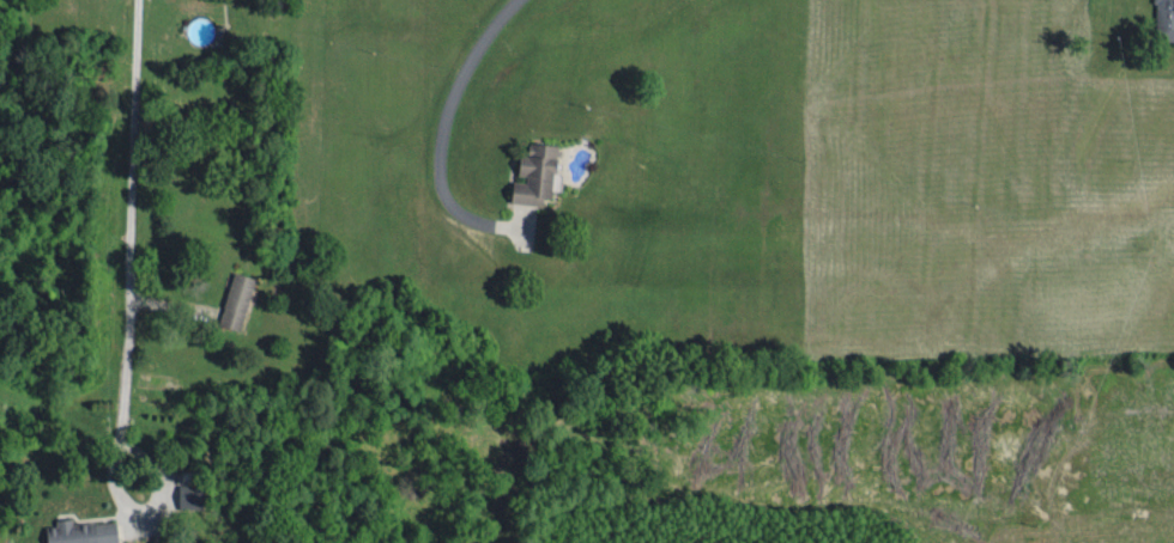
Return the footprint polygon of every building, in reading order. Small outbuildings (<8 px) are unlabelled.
[(1156,38),(1173,37),(1173,0),(1155,0),(1156,38)] [(211,19),(187,20),(188,40),(212,39),(211,19)] [(512,200),(545,204),(546,195),(556,196),(562,143),(531,140),(530,154),(522,153),(519,177),(515,176),(512,200)] [(240,329),(257,276),(236,269),(219,322),(240,329)] [(178,505),(205,505),(205,481),(178,481),(178,505)] [(117,518),(74,523),(73,516),(56,518),(57,524),(48,525),(50,542),(107,542),(120,542),(117,518)]
